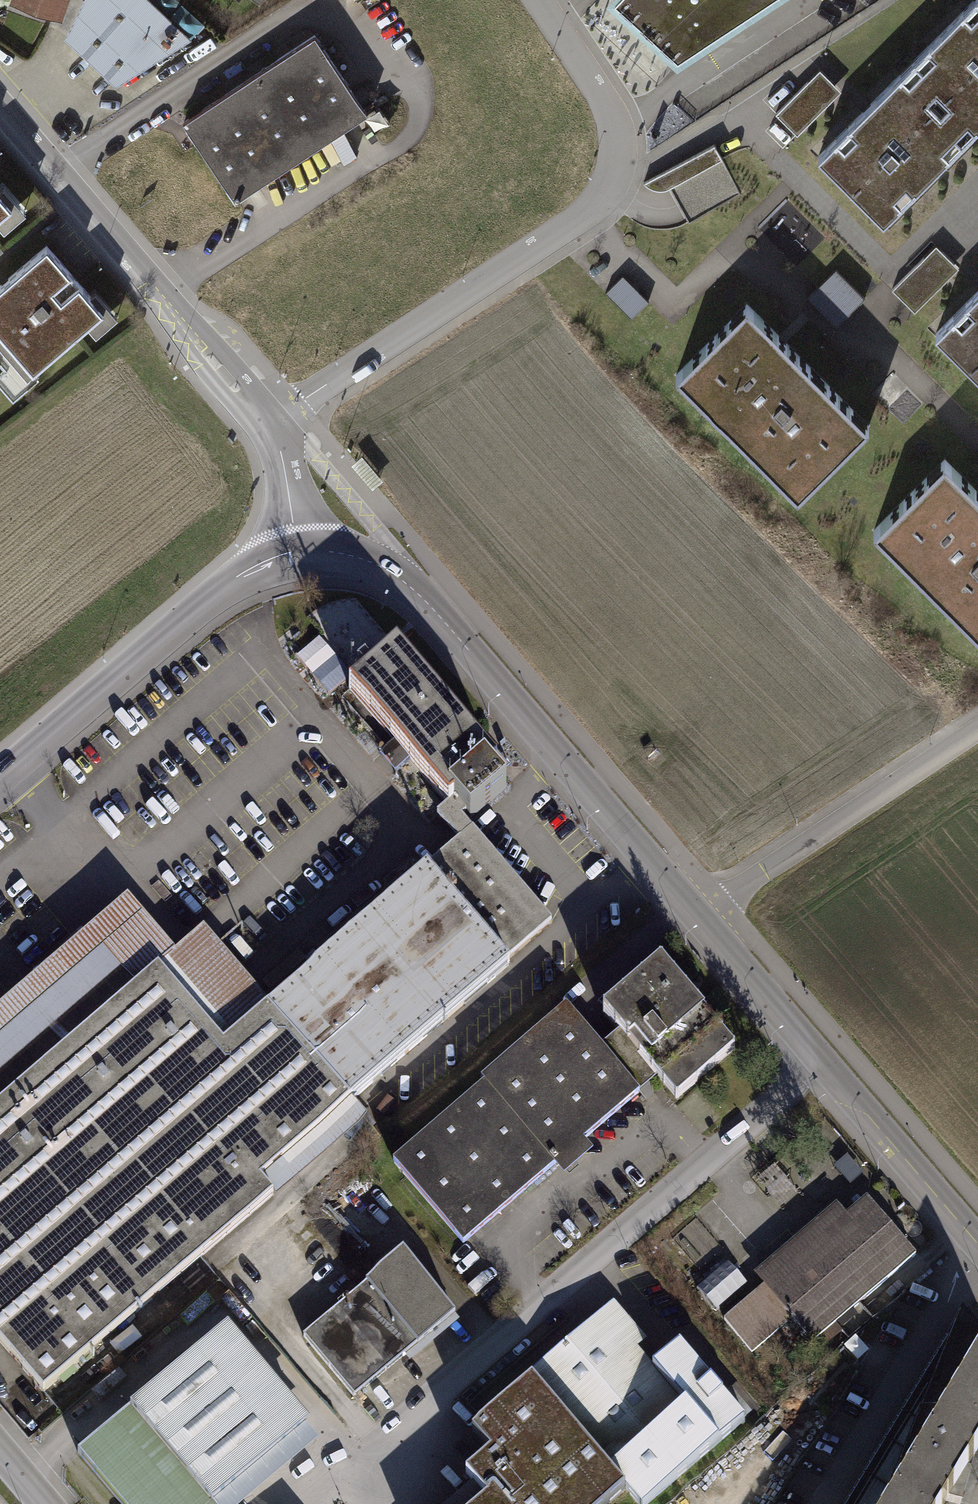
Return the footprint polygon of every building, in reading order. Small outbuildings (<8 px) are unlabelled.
[(17,0),(61,15),(66,0),(17,0)] [(75,41),(116,78),(187,37),(147,0),(98,0),(75,41)] [(609,0),(677,67),(781,0),(610,0),(609,0)] [(810,159),(877,227),(977,129),(977,0),(974,0),(851,120),(810,159)] [(373,129),(307,33),(173,119),(242,214),(373,129)] [(775,112),(798,134),(842,90),(819,67),(775,112)] [(13,205),(0,190),(0,217),(13,205)] [(891,289),(914,312),(958,268),(935,245),(891,289)] [(0,287),(0,343),(30,378),(103,316),(45,249),(0,287)] [(840,264),(811,292),(840,321),(868,293),(840,264)] [(632,314),(651,296),(627,271),(608,290),(632,314)] [(942,325),(977,362),(977,291),(942,325)] [(862,429),(744,306),(674,372),(793,495),(862,429)] [(939,467),(868,541),(977,647),(977,504),(939,467)] [(327,680),(346,664),(328,643),(309,659),(327,680)] [(396,646),(346,689),(450,807),(465,824),(507,788),(490,768),(497,762),(396,646)] [(552,925),(465,824),(450,807),(441,814),(462,839),(269,1003),(224,1041),(158,964),(0,1098),(0,1341),(42,1390),(272,1194),(256,1176),(552,925)] [(269,1003),(204,927),(175,951),(128,896),(0,1006),(0,1098),(158,964),(224,1041),(269,1003)] [(602,1048),(566,1007),(480,1080),(483,1083),(392,1161),(463,1243),(639,1092),(630,1081),(647,1067),(675,1100),(734,1050),(660,964),(604,1012),(621,1032),(602,1048)] [(851,1219),(838,1205),(756,1276),(765,1287),(724,1322),(751,1353),(796,1315),(817,1340),(916,1256),(870,1202),(851,1219)] [(401,1253),(304,1335),(354,1394),(451,1313),(401,1253)] [(699,1280),(717,1304),(751,1279),(732,1255),(699,1280)] [(960,1303),(844,1503),(944,1503),(977,1447),(977,1328),(960,1303)] [(530,1374),(534,1378),(474,1431),(492,1451),(464,1475),(483,1497),(475,1503),(611,1503),(624,1492),(635,1503),(650,1503),(746,1421),(678,1344),(652,1367),(603,1310),(530,1374)] [(74,1451),(119,1503),(212,1503),(210,1501),(290,1434),(296,1412),(263,1403),(269,1382),(234,1372),(241,1349),(206,1340),(74,1451)]
